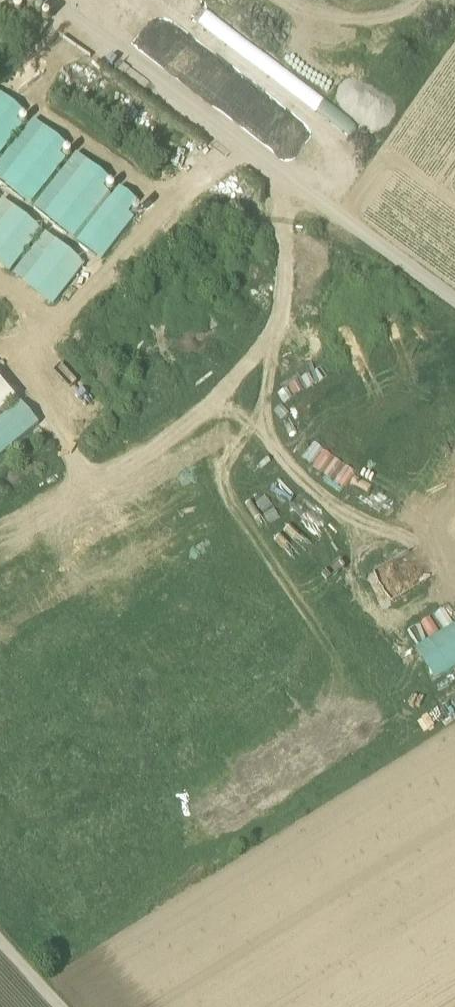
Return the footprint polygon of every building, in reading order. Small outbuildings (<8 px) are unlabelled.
[(0,95),(0,155),(22,126),(16,122),(23,113),(0,95)] [(32,120),(0,163),(0,183),(30,206),(66,160),(60,156),(67,147),(32,120)] [(110,180),(75,154),(33,209),(73,239),(109,194),(103,189),(110,180)] [(137,202),(119,188),(77,243),(101,261),(139,213),(137,202)] [(2,201),(0,203),(0,266),(9,273),(41,231),(2,201)] [(84,264),(45,234),(13,275),(52,306),(84,264)] [(15,400),(0,382),(0,413),(15,400)] [(20,403),(0,420),(0,457),(39,425),(20,403)] [(446,532),(454,538),(454,520),(446,532)] [(410,552),(372,575),(389,604),(428,581),(410,552)] [(416,649),(435,681),(454,669),(454,626),(416,649)]
